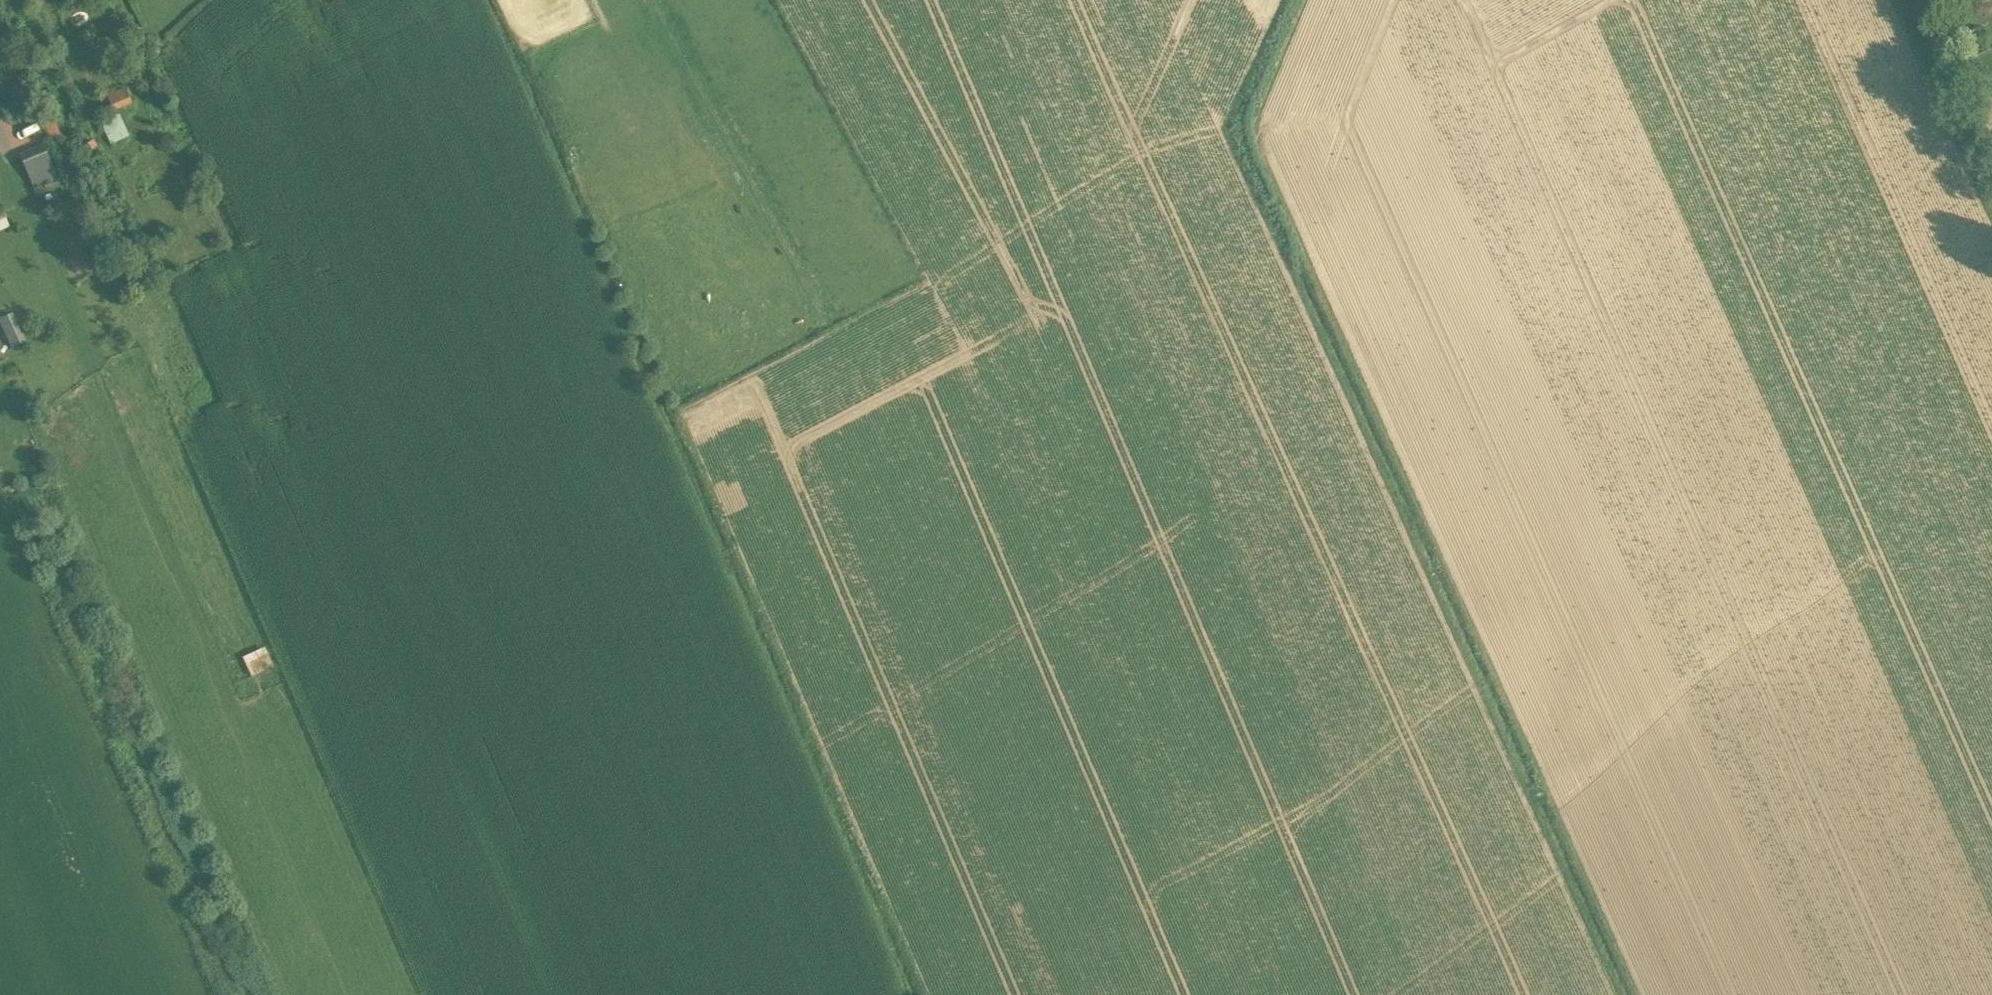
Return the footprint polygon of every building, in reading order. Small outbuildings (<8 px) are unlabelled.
[(112,111),(132,103),(125,87),(106,94),(112,111)] [(101,122),(111,144),(129,136),(119,114),(101,122)] [(62,140),(54,116),(43,120),(51,143),(62,140)] [(35,189),(58,179),(42,144),(20,154),(35,189)] [(5,344),(22,340),(15,310),(0,313),(0,323),(5,344)] [(265,645),(241,652),(247,672),(270,666),(265,645)]
